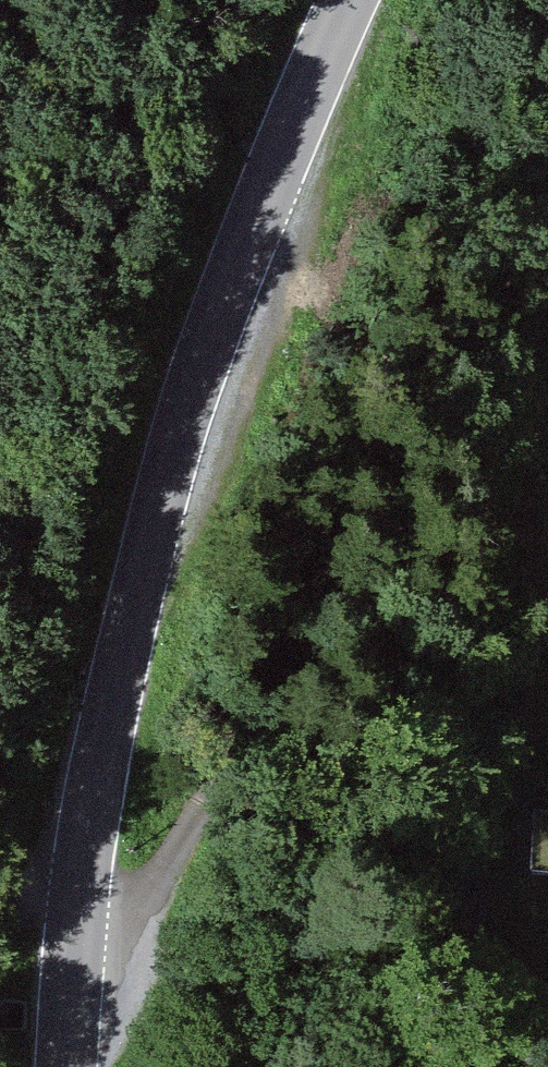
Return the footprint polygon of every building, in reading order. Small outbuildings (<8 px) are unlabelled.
[(533,817),(531,879),(547,880),(547,818),(533,817)]
